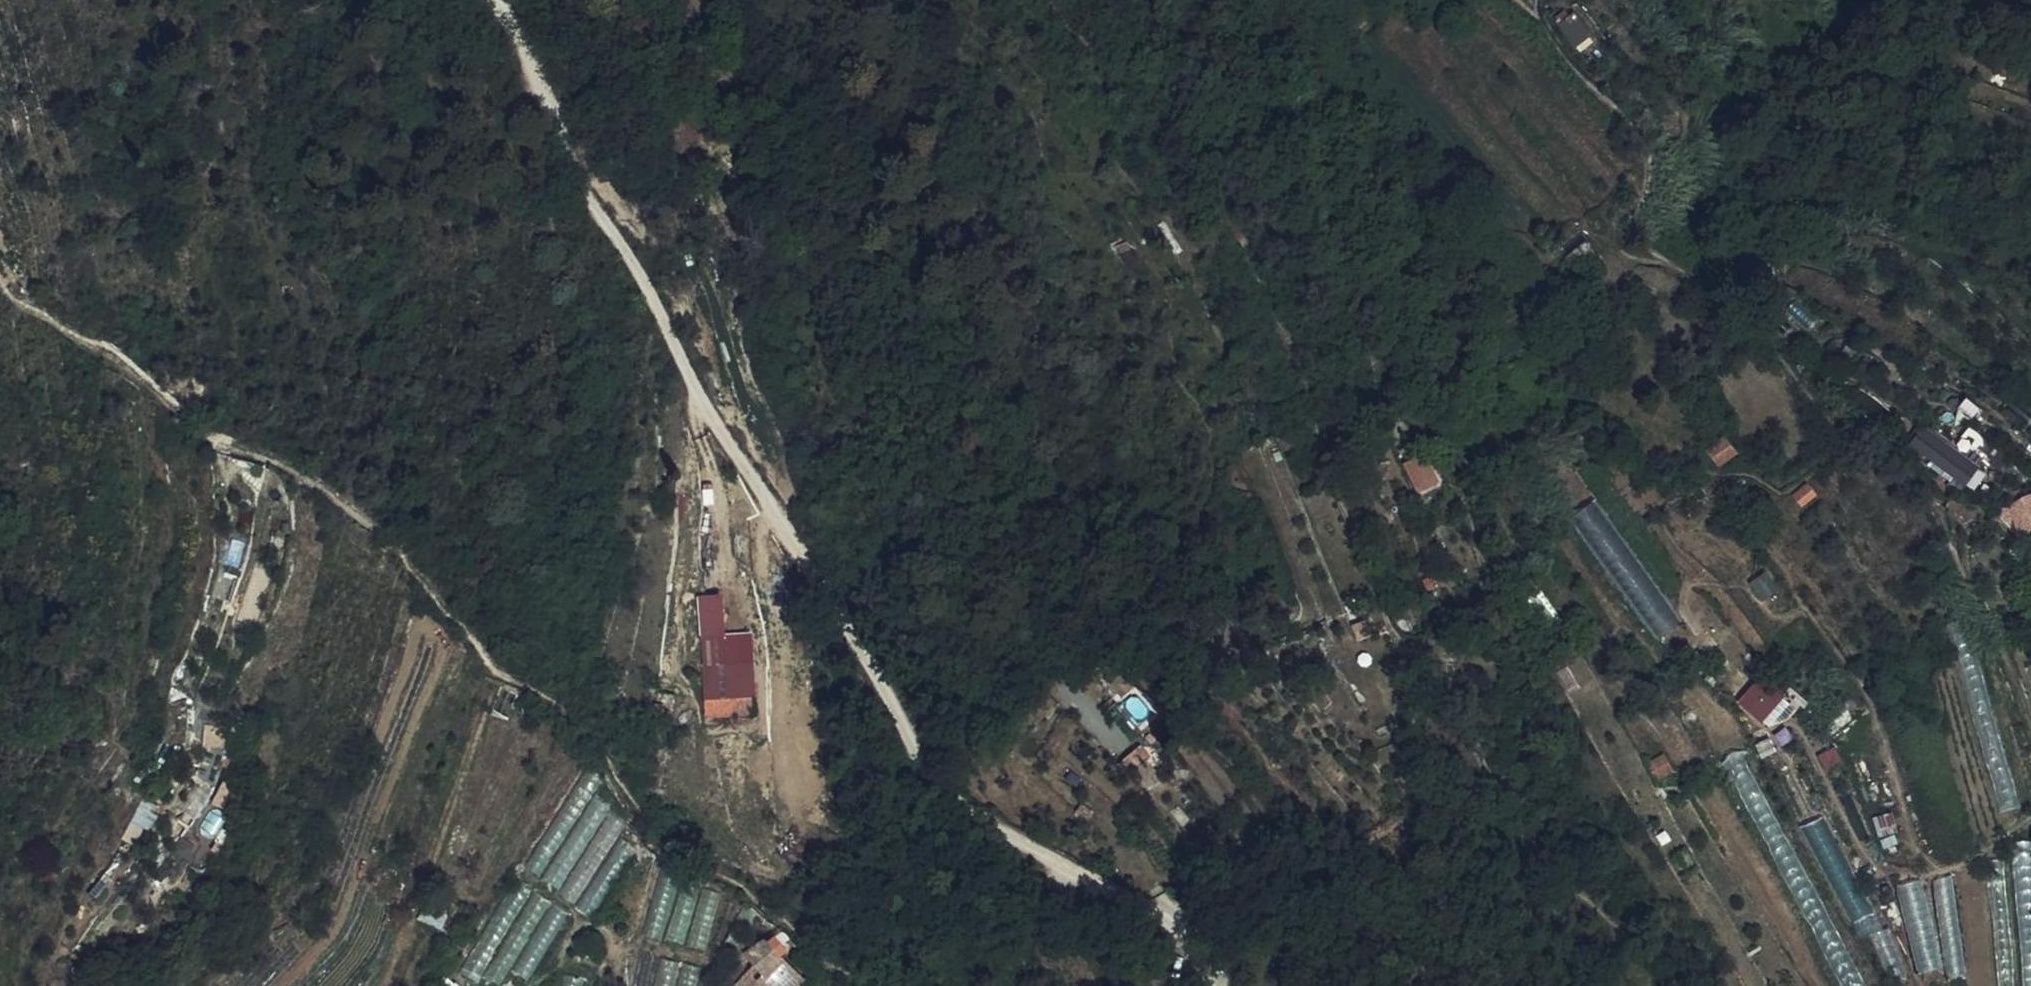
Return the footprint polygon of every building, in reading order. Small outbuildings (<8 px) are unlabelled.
[(1407,454),(1422,446),(1410,425),(1396,432),(1407,454)] [(1973,473),(1932,441),(1920,455),(1963,487),(1973,473)] [(1710,462),(1721,475),(1740,463),(1728,447),(1710,462)] [(1405,461),(1419,492),(1442,482),(1428,451),(1405,461)] [(1810,474),(1797,484),(1804,495),(1818,485),(1810,474)] [(2019,523),(2025,544),(2030,541),(2030,507),(2023,511),(2027,518),(2019,523)] [(756,715),(752,636),(702,638),(707,718),(756,715)] [(1784,682),(1769,666),(1754,680),(1768,696),(1784,682)] [(1139,759),(1153,776),(1166,765),(1152,748),(1139,759)] [(1656,761),(1642,768),(1648,783),(1663,777),(1656,761)] [(769,952),(785,971),(804,955),(812,948),(804,943),(795,926),(769,952)] [(804,955),(785,971),(781,976),(790,985),(814,985),(825,975),(804,955)] [(699,962),(661,956),(656,985),(695,985),(699,962)]
